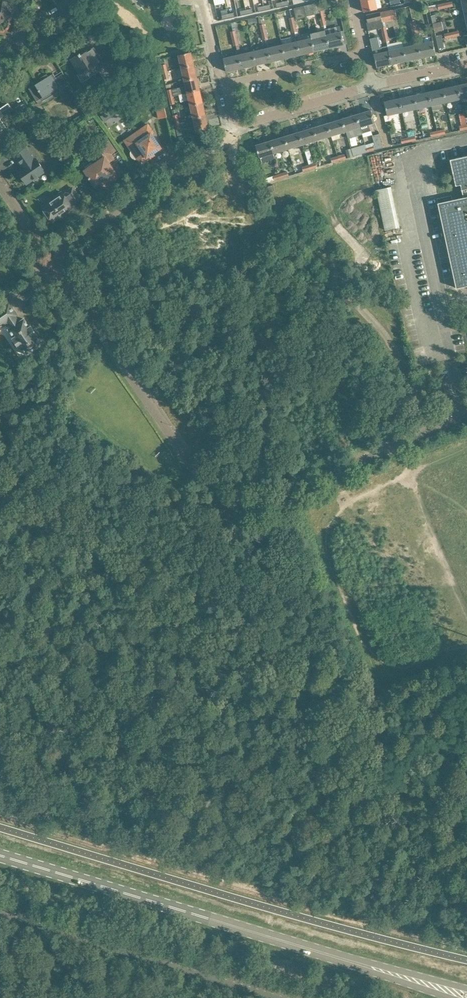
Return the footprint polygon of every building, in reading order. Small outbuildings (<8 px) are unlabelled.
[(12,15),(3,0),(0,2),(0,23),(12,15)] [(364,12),(377,9),(375,0),(361,0),(364,12)] [(319,14),(320,19),(324,17),(323,11),(321,11),(319,2),(310,4),(311,4),(304,6),(306,17),(319,14)] [(296,19),(306,17),(304,6),(294,8),(296,19)] [(380,12),(381,19),(382,19),(383,23),(396,20),(394,9),(380,12)] [(369,22),(381,19),(380,12),(368,15),(369,22)] [(445,21),(433,24),(434,33),(444,30),(443,30),(447,29),(445,21)] [(311,38),(314,51),(329,48),(326,35),(325,35),(324,30),(310,34),(311,38)] [(341,31),(326,35),(329,48),(344,44),(341,31)] [(388,51),(387,46),(380,48),(377,37),(370,38),(374,55),(376,66),(376,67),(391,64),(388,51)] [(311,38),(296,41),(299,55),(314,51),(311,38)] [(296,41),(282,45),(285,58),(299,55),(296,41)] [(433,41),(418,44),(421,57),(436,54),(433,41)] [(418,44),(403,47),(406,61),(421,57),(418,44)] [(282,45),(267,48),(270,61),(285,58),(282,45)] [(104,64),(102,61),(102,60),(101,60),(94,48),(94,47),(81,55),(80,53),(78,54),(79,55),(71,59),(80,74),(78,74),(82,81),(92,75),(92,76),(106,67),(112,77),(121,72),(113,58),(104,64)] [(403,47),(388,51),(391,64),(406,61),(403,47)] [(267,48),(252,52),(255,65),(270,61),(267,48)] [(178,55),(181,68),(194,64),(191,51),(178,55)] [(252,52),(238,55),(241,68),(255,65),(252,52)] [(241,68),(238,55),(223,58),(226,71),(241,68)] [(181,68),(184,80),(197,77),(194,64),(181,68)] [(56,89),(61,86),(53,73),(48,76),(47,74),(32,83),(33,85),(29,88),(37,101),(41,98),(43,101),(57,92),(56,89)] [(178,88),(179,95),(200,90),(197,77),(184,80),(185,86),(178,88)] [(61,86),(64,91),(73,107),(81,102),(69,82),(61,86)] [(458,85),(461,98),(466,97),(466,83),(458,85)] [(458,85),(443,89),(446,101),(461,98),(458,85)] [(429,92),(431,105),(433,110),(443,108),(441,102),(446,101),(443,89),(429,92)] [(189,100),(190,106),(203,103),(200,90),(179,95),(181,102),(189,100)] [(429,92),(414,95),(417,108),(431,105),(429,92)] [(414,95),(399,99),(402,111),(417,108),(414,95)] [(402,111),(399,99),(384,102),(387,115),(402,111)] [(167,117),(163,100),(155,102),(159,118),(167,117)] [(0,108),(0,118),(13,109),(9,102),(0,108)] [(190,106),(193,118),(206,115),(203,103),(190,106)] [(371,110),(356,114),(360,127),(362,133),(363,133),(362,132),(371,130),(369,124),(375,122),(371,110)] [(356,114),(342,119),(346,131),(360,127),(356,114)] [(96,119),(93,115),(87,119),(90,123),(96,119)] [(206,115),(193,118),(196,131),(209,128),(206,115)] [(11,135),(0,119),(0,142),(11,135)] [(342,119),(328,123),(332,136),(346,131),(342,119)] [(328,123),(313,127),(317,140),(332,136),(328,123)] [(138,159),(141,164),(149,159),(147,157),(161,148),(151,133),(153,132),(148,124),(125,140),(132,150),(131,150),(131,151),(131,153),(131,156),(133,158),(135,159),(137,159),(137,160),(138,159)] [(313,127),(299,132),(303,144),(317,140),(313,127)] [(375,144),(366,147),(367,151),(382,147),(378,131),(371,133),(375,144)] [(299,132),(284,136),(288,149),(303,144),(299,132)] [(284,136),(270,140),(274,153),(288,149),(284,136)] [(97,184),(100,189),(123,173),(116,163),(111,167),(108,162),(113,159),(110,153),(115,150),(108,140),(98,147),(104,157),(85,170),(89,177),(88,178),(89,179),(90,179),(95,185),(97,184)] [(274,153),(270,140),(255,145),(259,158),(274,153)] [(18,171),(21,175),(26,184),(33,179),(34,181),(39,178),(37,176),(45,171),(36,158),(34,160),(26,148),(14,156),(23,168),(18,171)] [(450,159),(456,185),(461,184),(462,189),(461,189),(461,190),(462,190),(463,197),(449,200),(448,196),(437,198),(456,288),(466,286),(466,156),(450,159)] [(400,226),(391,186),(376,190),(385,230),(400,226)] [(42,207),(52,222),(60,216),(61,217),(62,216),(60,213),(63,211),(66,214),(67,213),(66,212),(73,208),(71,206),(75,203),(75,204),(81,200),(73,188),(67,192),(67,193),(64,195),(62,193),(42,207)] [(33,353),(38,350),(37,348),(42,344),(36,336),(38,335),(31,326),(30,327),(24,319),(19,322),(15,316),(18,315),(9,302),(0,309),(0,327),(8,321),(12,327),(9,329),(14,337),(13,338),(19,348),(21,347),(26,355),(31,351),(33,353)] [(433,390),(433,391),(436,398),(447,393),(443,386),(433,390)]
